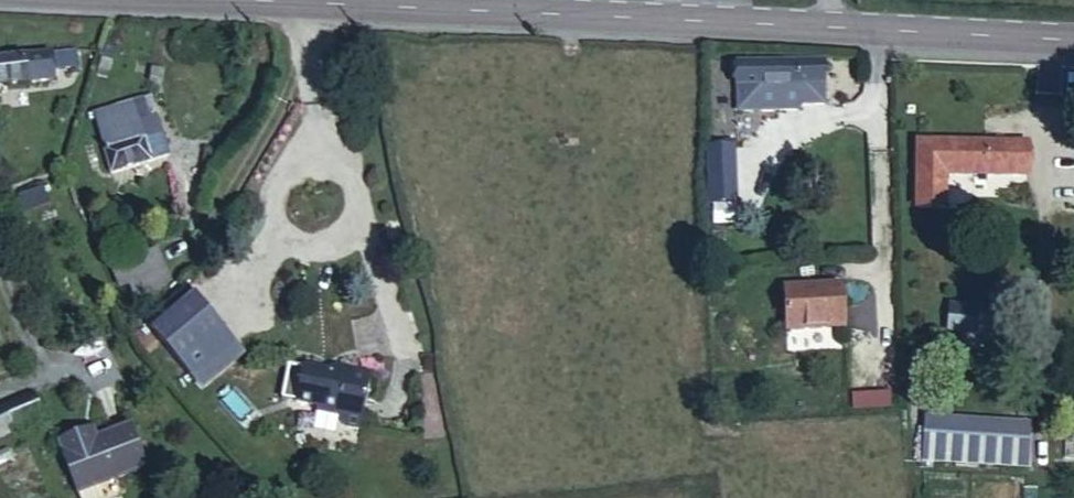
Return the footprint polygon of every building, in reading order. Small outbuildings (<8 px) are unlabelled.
[(54,67),(75,66),(73,49),(53,50),(54,67)] [(51,89),(49,69),(39,70),(41,91),(51,89)] [(39,70),(0,74),(0,103),(42,98),(41,91),(39,70)] [(820,106),(819,80),(729,79),(730,105),(820,106)] [(163,171),(145,113),(92,130),(109,189),(163,171)] [(733,214),(734,158),(708,157),(707,214),(733,214)] [(1004,188),(1005,165),(917,163),(916,221),(943,221),(944,187),(1004,188)] [(1019,189),(1018,165),(1005,165),(1004,188),(1019,189)] [(227,352),(184,300),(139,338),(164,369),(219,348),(222,356),(227,352)] [(846,347),(845,306),(790,306),(791,348),(846,347)] [(1001,348),(1001,320),(948,320),(948,346),(1001,348)] [(181,390),(222,356),(219,348),(164,369),(181,390)] [(374,451),(389,401),(351,391),(344,395),(303,383),(294,415),(333,427),(332,433),(357,440),(360,446),(374,451)] [(851,390),(850,405),(888,407),(889,392),(851,390)] [(38,436),(28,410),(0,422),(0,452),(38,436)] [(99,452),(95,440),(80,445),(84,457),(99,452)] [(127,442),(99,452),(84,457),(80,445),(52,455),(67,497),(111,497),(143,487),(127,442)] [(1024,485),(1024,455),(924,451),(924,480),(1024,485)]
